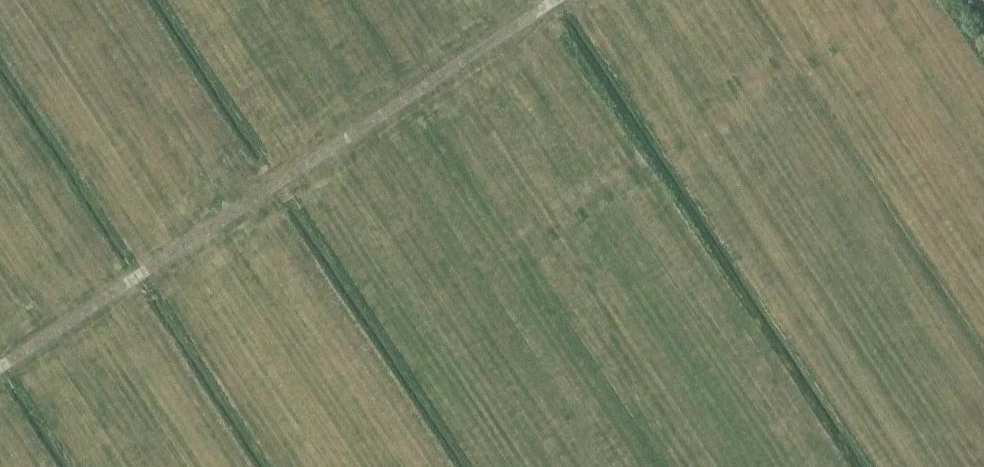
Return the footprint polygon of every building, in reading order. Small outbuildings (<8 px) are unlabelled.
[(983,25),(983,0),(968,0),(983,25)]
